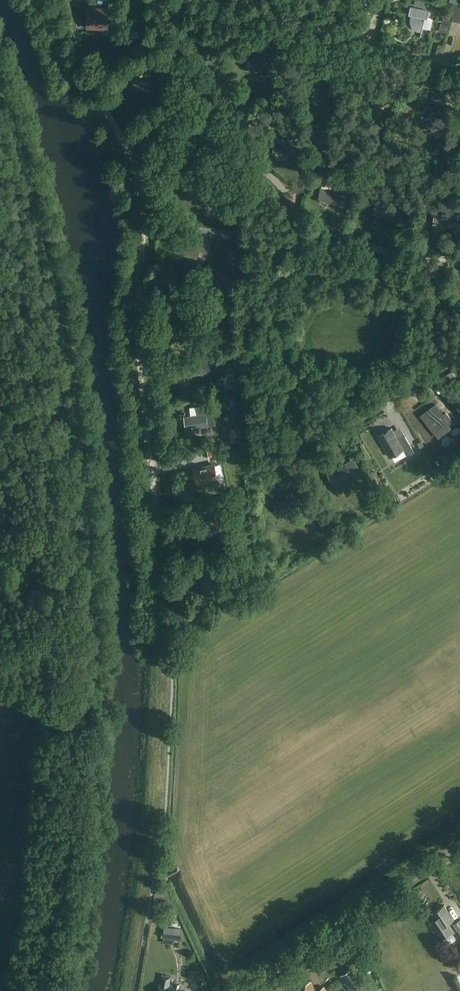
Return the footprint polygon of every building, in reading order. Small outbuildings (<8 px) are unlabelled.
[(89,7),(88,29),(108,30),(108,20),(116,20),(116,3),(109,3),(109,8),(89,7)] [(429,28),(432,18),(426,17),(428,10),(409,5),(407,13),(411,13),(409,19),(411,25),(415,29),(421,30),(421,26),(429,28)] [(459,16),(459,6),(455,5),(451,20),(458,22),(459,16)] [(441,23),(439,31),(446,33),(448,24),(441,23)] [(150,89),(155,74),(140,69),(134,83),(150,89)] [(441,112),(427,118),(425,115),(421,117),(423,122),(425,122),(429,131),(441,127),(446,125),(441,112)] [(341,187),(343,179),(333,178),(333,181),(323,179),(319,202),(336,205),(339,193),(343,194),(344,188),(341,187)] [(396,219),(398,207),(377,202),(375,210),(377,210),(376,215),(396,219)] [(234,236),(233,244),(244,244),(244,236),(234,236)] [(176,382),(191,378),(190,376),(200,374),(198,368),(205,367),(204,360),(175,366),(177,371),(174,372),(176,382)] [(455,370),(446,375),(449,381),(458,375),(455,370)] [(207,427),(216,425),(213,404),(195,407),(196,415),(185,417),(187,430),(207,427)] [(435,405),(421,416),(433,433),(451,419),(446,413),(444,415),(443,415),(435,405)] [(397,437),(392,428),(377,436),(390,457),(403,450),(407,456),(414,452),(403,434),(397,437)] [(220,448),(208,450),(209,459),(222,456),(220,448)] [(437,449),(432,452),(436,458),(441,454),(437,449)] [(354,477),(361,473),(353,458),(326,474),(332,483),(341,477),(342,480),(352,474),(354,477)] [(215,466),(194,470),(197,486),(208,484),(218,482),(217,480),(222,479),(220,467),(215,468),(215,466)] [(296,473),(292,475),(297,484),(301,481),(296,473)] [(217,533),(216,520),(195,522),(196,535),(217,533)] [(442,939),(453,932),(448,924),(454,920),(445,905),(433,913),(436,919),(431,922),(442,939)] [(181,941),(182,929),(164,927),(163,939),(181,941)] [(353,970),(340,978),(348,990),(367,990),(353,970)] [(169,978),(160,977),(159,986),(158,985),(157,990),(179,990),(179,989),(168,987),(169,978)] [(309,982),(296,990),(314,990),(309,982)]
